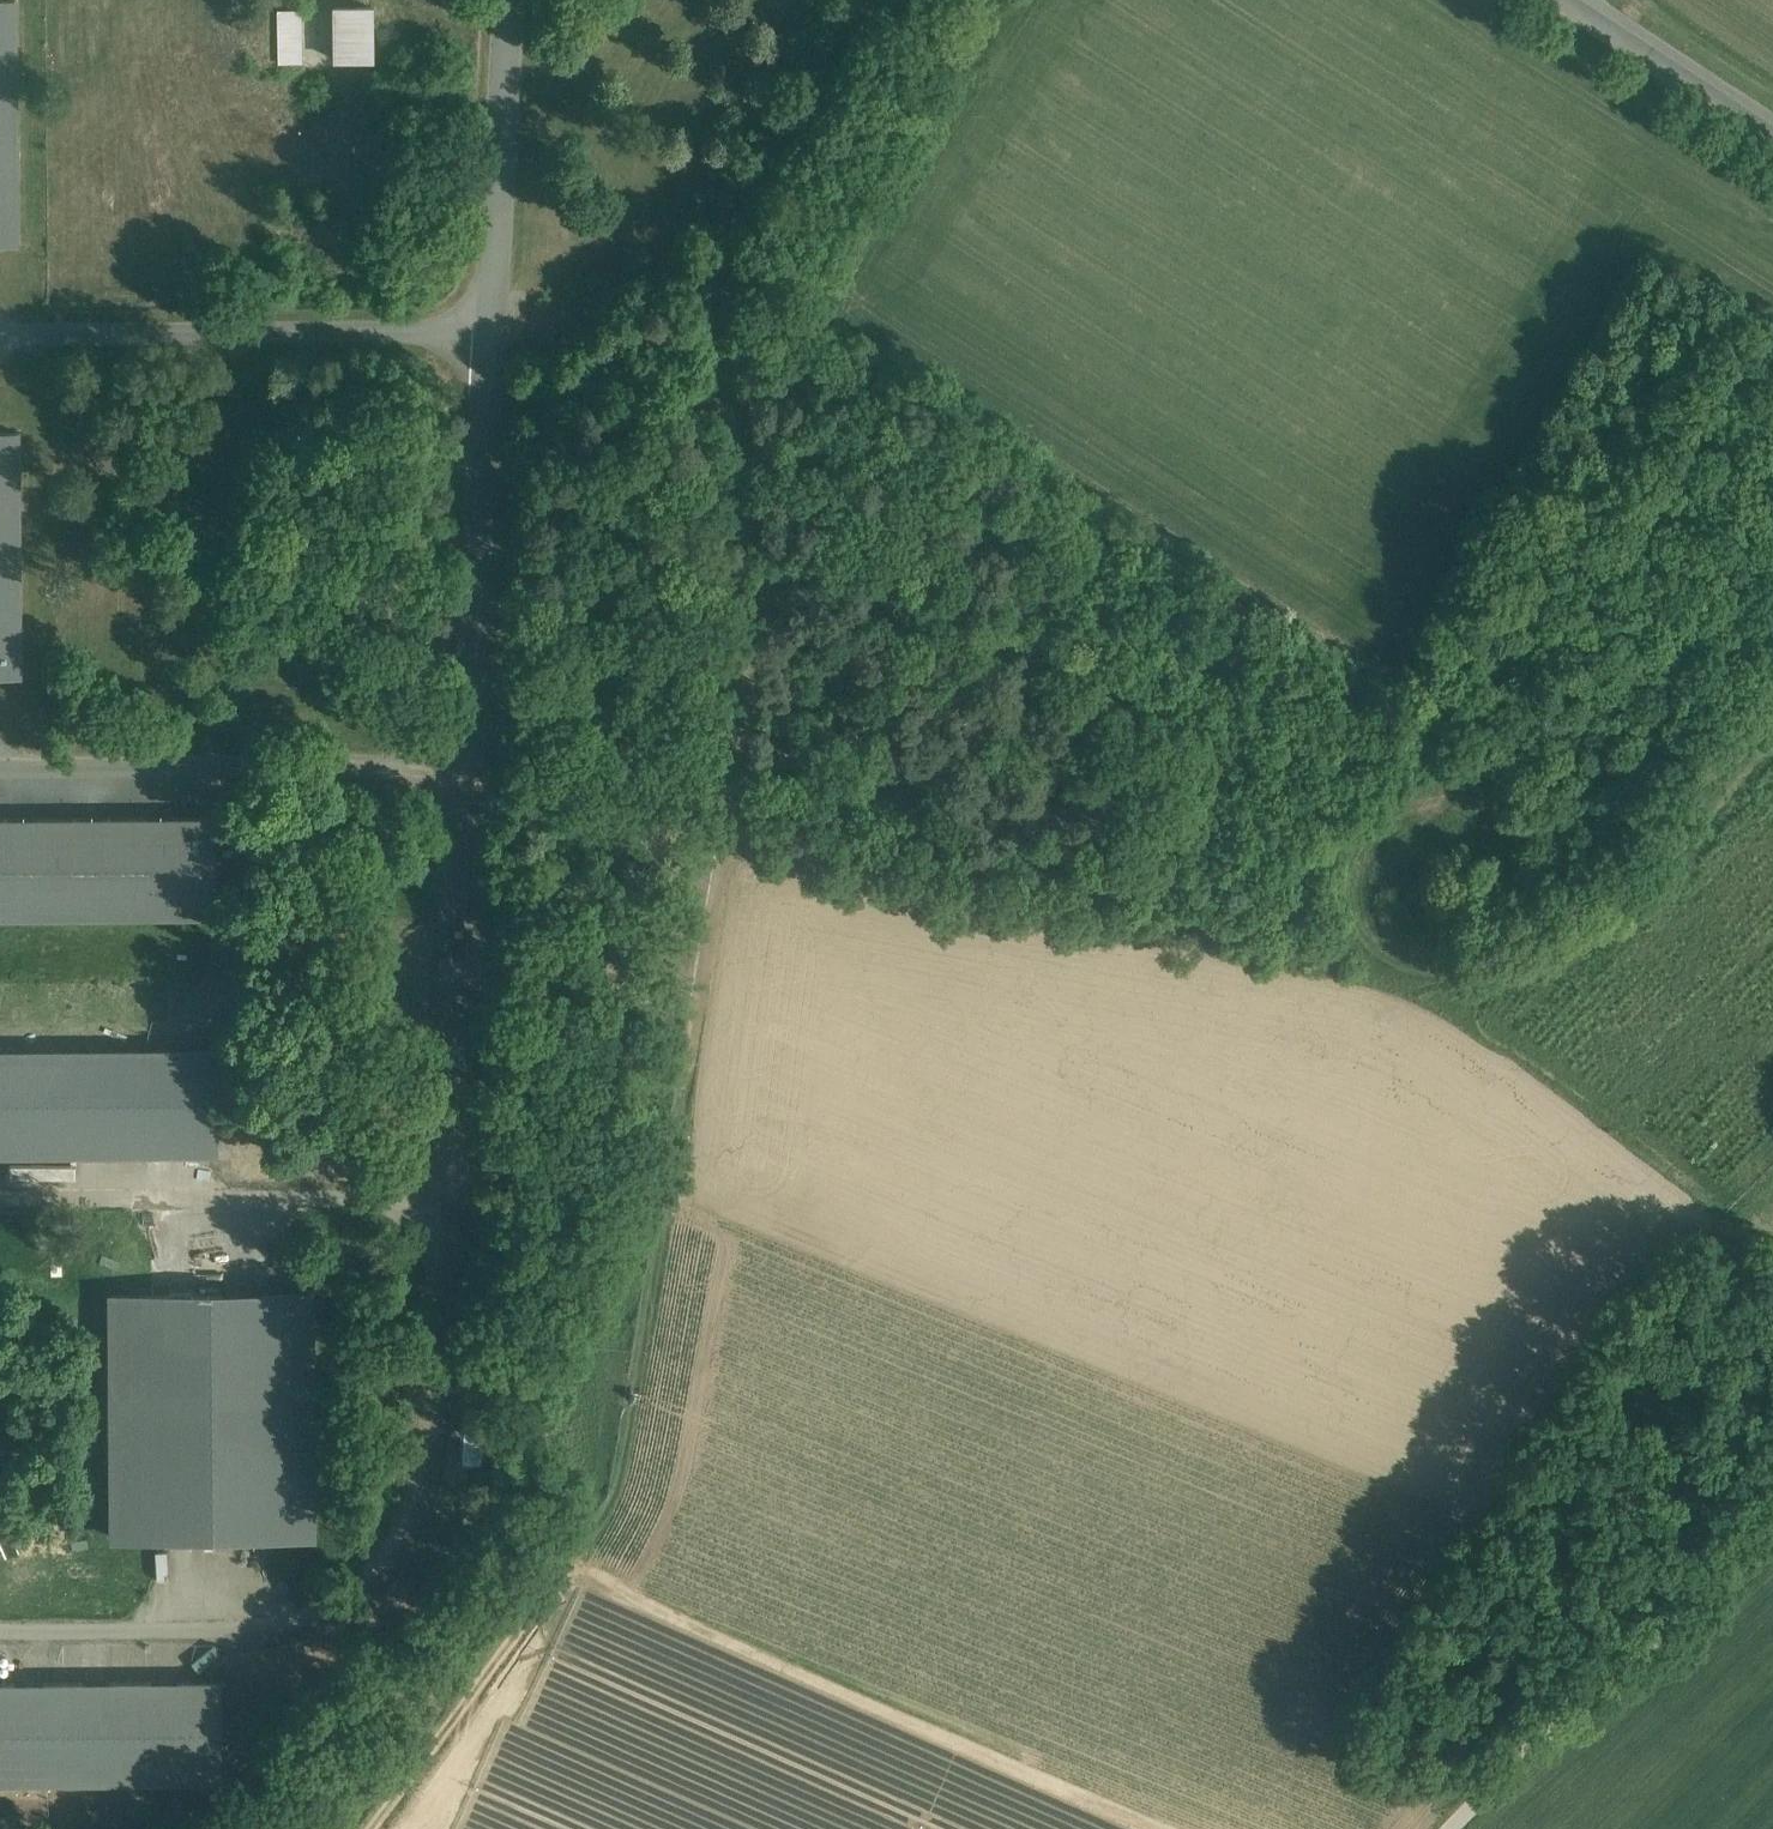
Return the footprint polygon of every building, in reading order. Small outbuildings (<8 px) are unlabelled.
[(306,0),(286,0),(283,0),(284,53),(307,53),(306,0)] [(370,54),(369,5),(335,5),(336,54),(370,54)] [(0,428),(0,667),(22,667),(20,428),(0,428)] [(214,819),(0,819),(0,921),(214,921),(214,819)] [(220,1051),(0,1052),(0,1153),(221,1153),(220,1051)] [(316,1298),(122,1300),(124,1539),(318,1538),(316,1298)] [(221,1686),(0,1687),(0,1789),(221,1788),(221,1686)]
